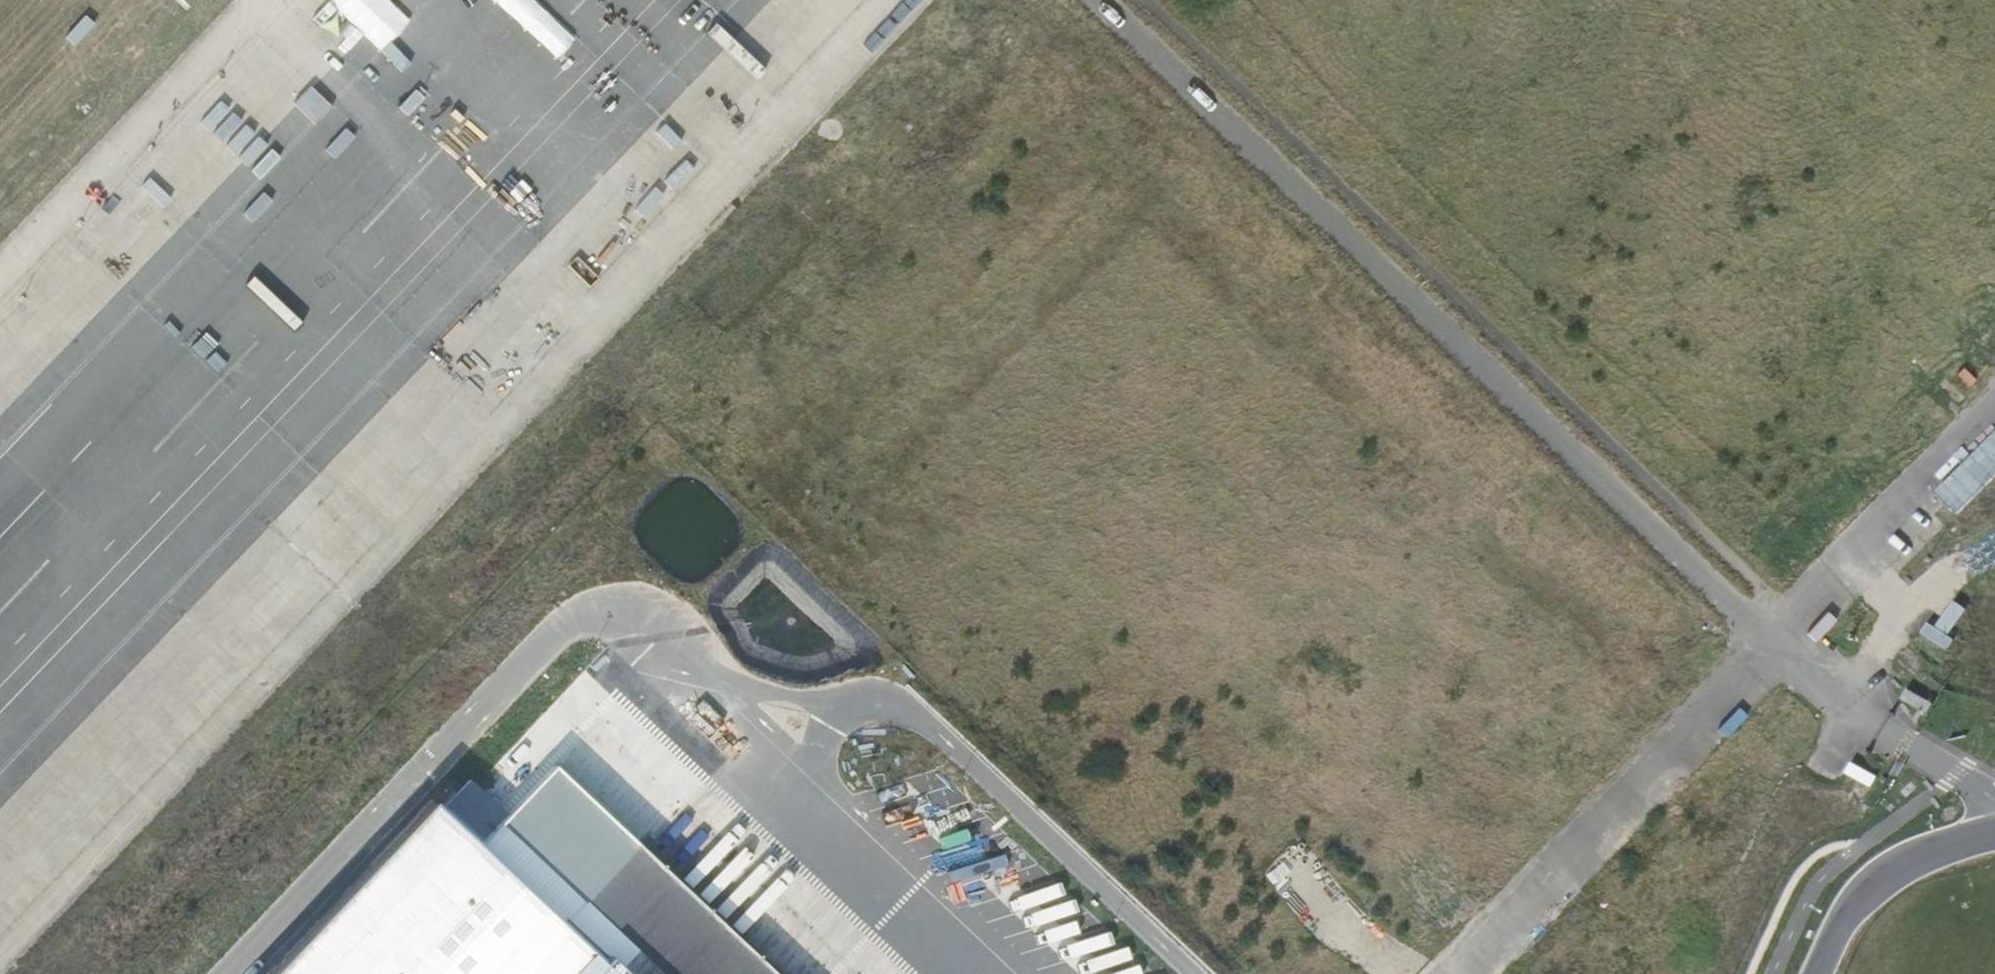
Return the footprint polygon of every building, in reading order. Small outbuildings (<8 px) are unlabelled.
[(635,848),(561,925),(583,947),(557,973),(769,973),(635,848)]
